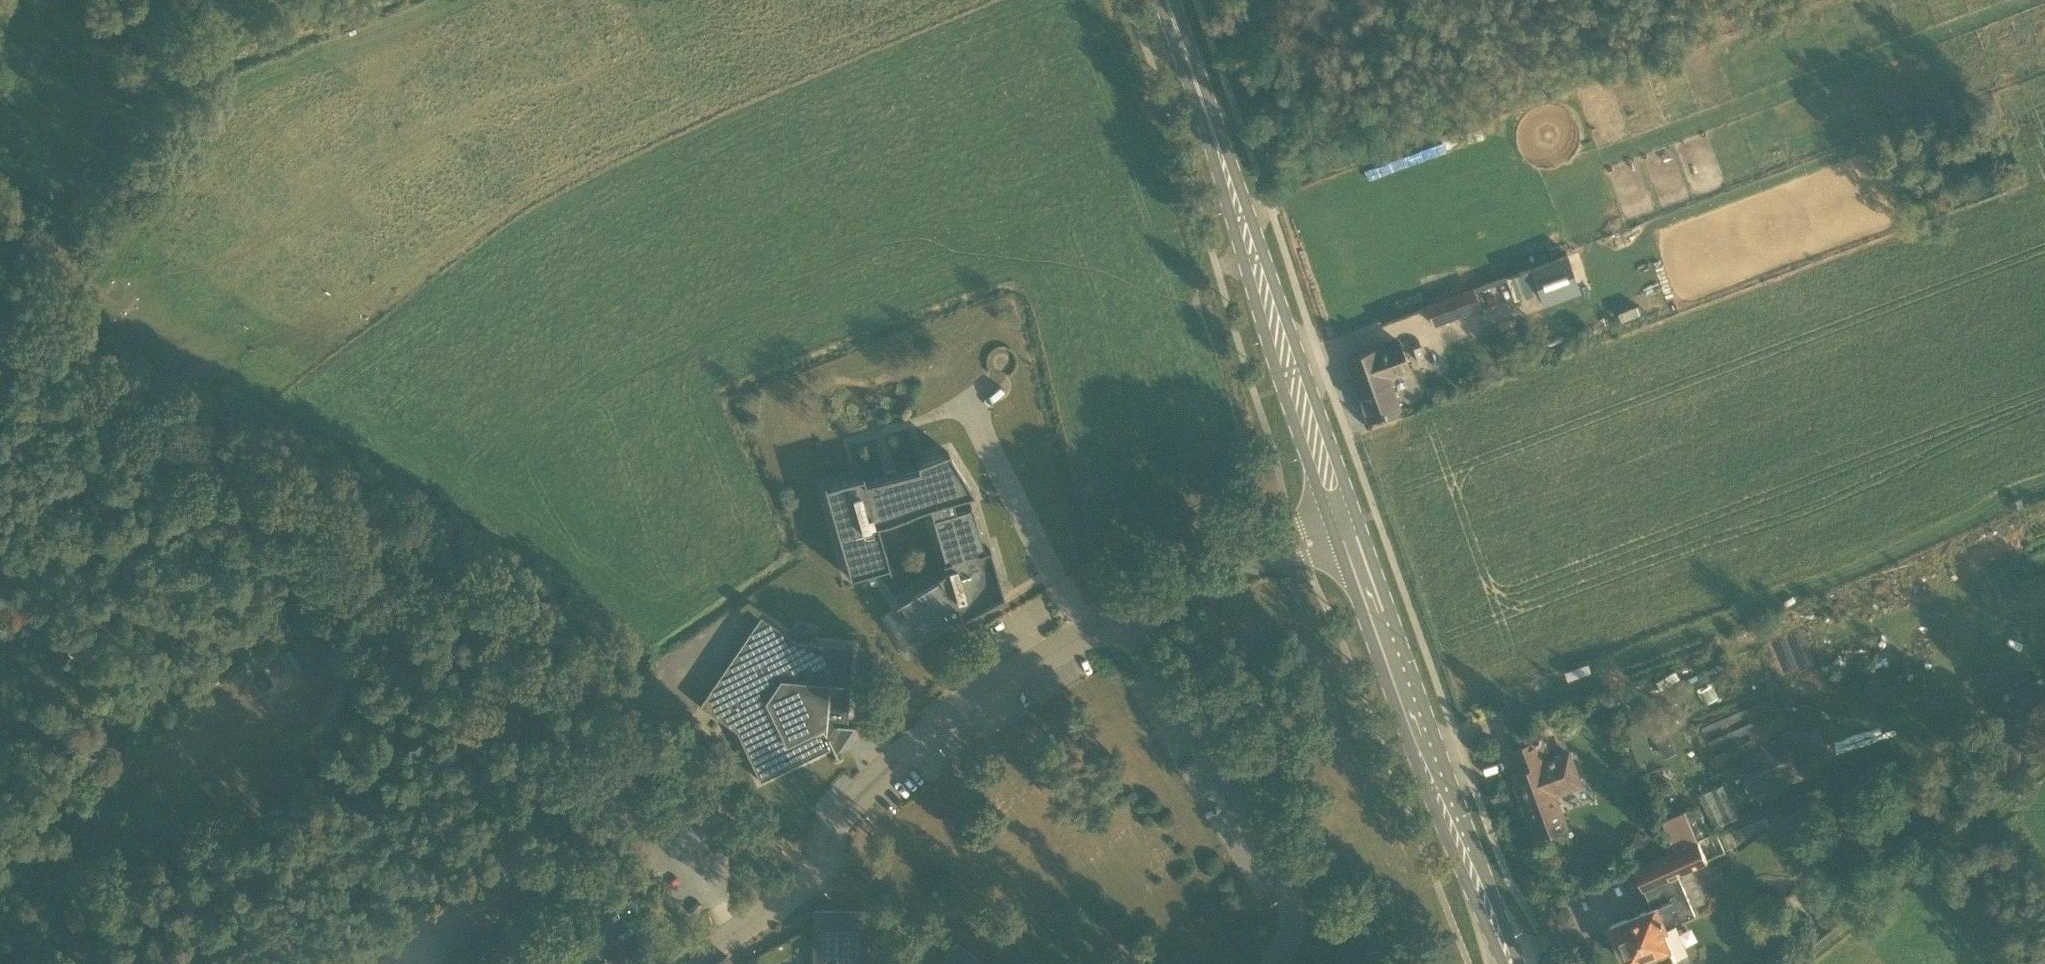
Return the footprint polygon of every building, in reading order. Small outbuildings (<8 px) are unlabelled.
[(1513,276),(1516,286),(1537,279),(1533,268),(1513,276)] [(1435,324),(1468,312),(1460,291),(1428,304),(1435,324)] [(1370,419),(1401,408),(1390,376),(1412,368),(1402,339),(1348,359),(1370,419)] [(1003,593),(1000,581),(990,547),(984,549),(971,504),(970,504),(970,505),(956,509),(953,499),(974,493),(948,450),(916,460),(918,466),(865,482),(863,474),(861,474),(862,475),(825,486),(825,485),(824,485),(850,577),(852,576),(851,576),(888,565),(888,566),(889,565),(876,521),(929,506),(945,560),(943,561),(945,570),(937,575),(938,577),(898,601),(899,602),(900,602),(919,634),(919,635),(919,636),(959,612),(963,617),(993,599),(1003,593)] [(857,726),(857,725),(847,724),(853,645),(798,640),(761,615),(699,704),(736,730),(760,780),(832,746),(836,755),(838,755),(835,749),(851,726),(857,726)] [(1808,660),(1804,647),(1793,651),(1789,635),(1771,641),(1780,669),(1808,660)] [(1695,688),(1703,703),(1718,695),(1709,680),(1695,688)] [(1714,760),(1756,743),(1750,728),(1777,716),(1769,696),(1700,724),(1714,760)] [(1752,797),(1802,774),(1785,738),(1736,761),(1752,797)] [(1543,769),(1541,764),(1546,762),(1537,739),(1513,748),(1521,771),(1513,774),(1537,837),(1564,827),(1552,794),(1576,785),(1567,760),(1543,769)] [(1731,787),(1709,792),(1716,825),(1738,821),(1731,787)] [(1663,818),(1676,849),(1698,840),(1685,809),(1663,818)] [(1653,859),(1635,867),(1653,907),(1610,925),(1620,948),(1621,947),(1628,963),(1649,956),(1652,963),(1665,963),(1676,959),(1663,929),(1667,928),(1664,922),(1679,915),(1681,919),(1695,913),(1686,891),(1678,873),(1707,861),(1698,840),(1676,849),(1662,856),(1653,859)] [(866,926),(814,925),(813,963),(866,963),(866,926)] [(947,954),(940,963),(960,963),(947,954)]
